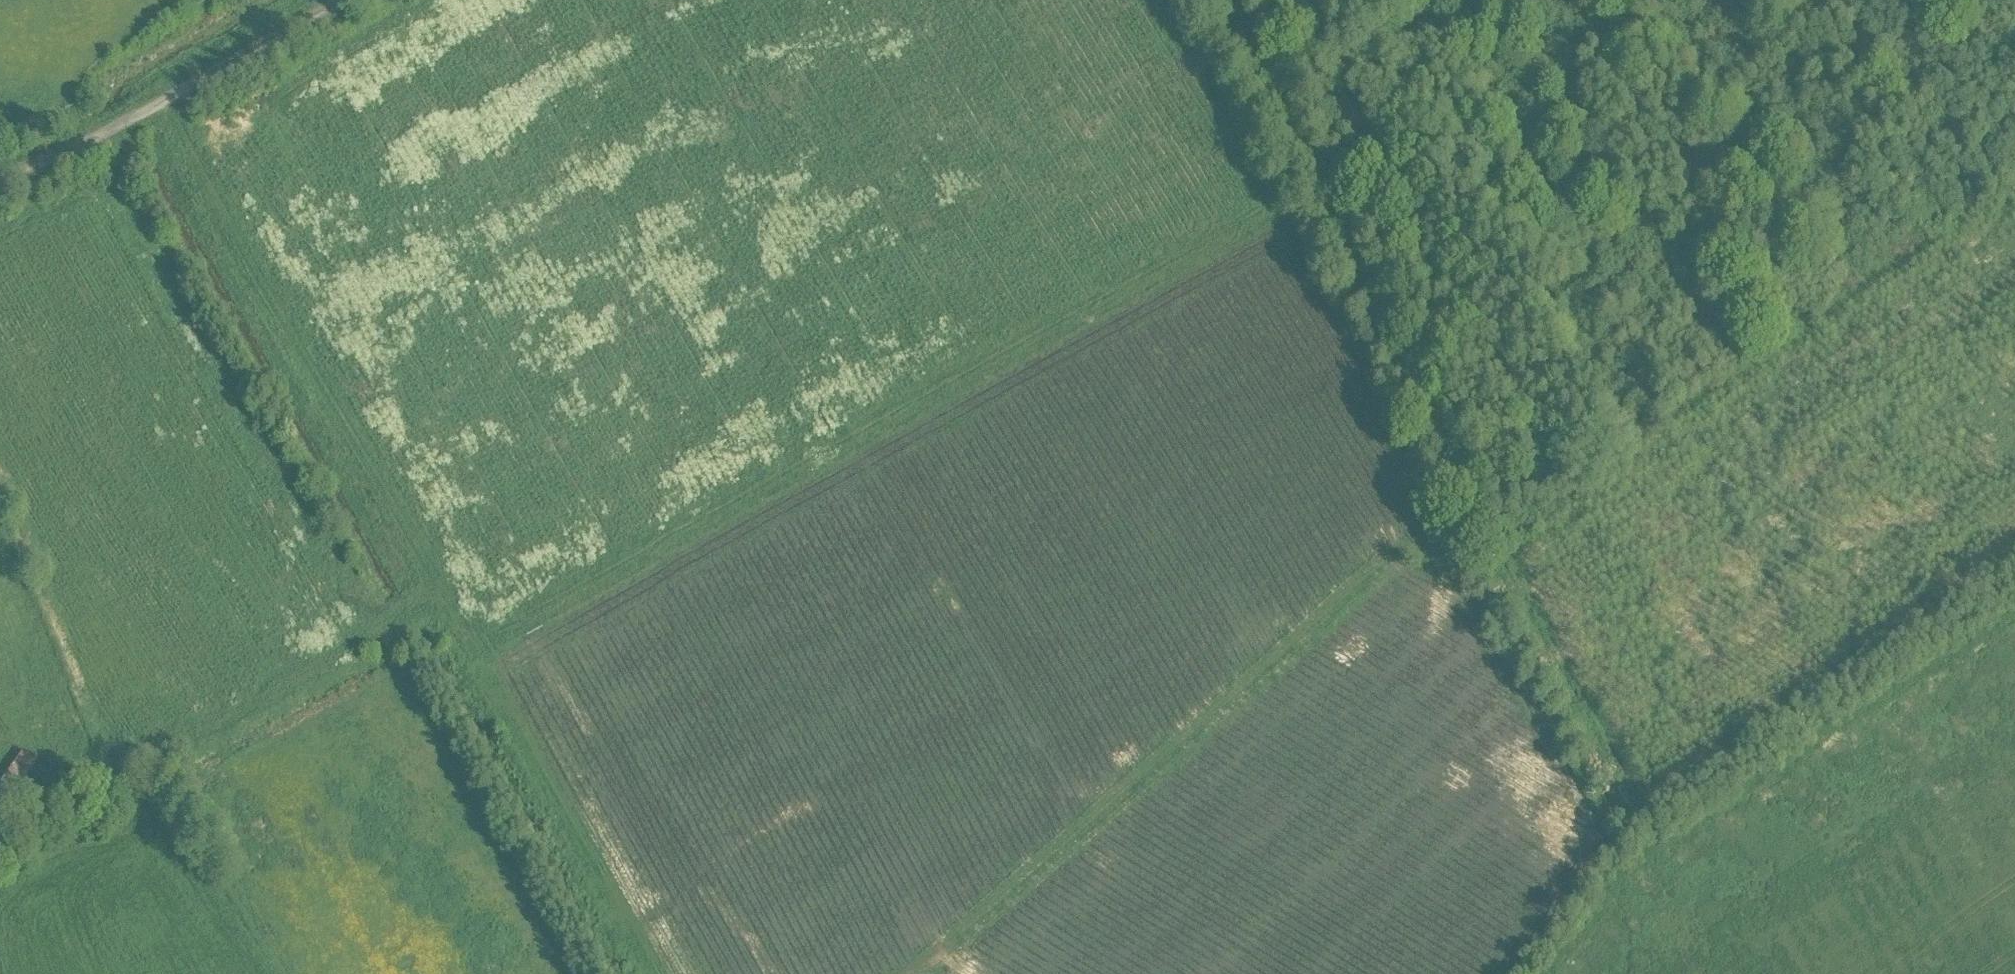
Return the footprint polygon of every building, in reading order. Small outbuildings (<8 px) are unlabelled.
[(25,773),(7,767),(0,786),(0,795),(16,801),(25,773)]
